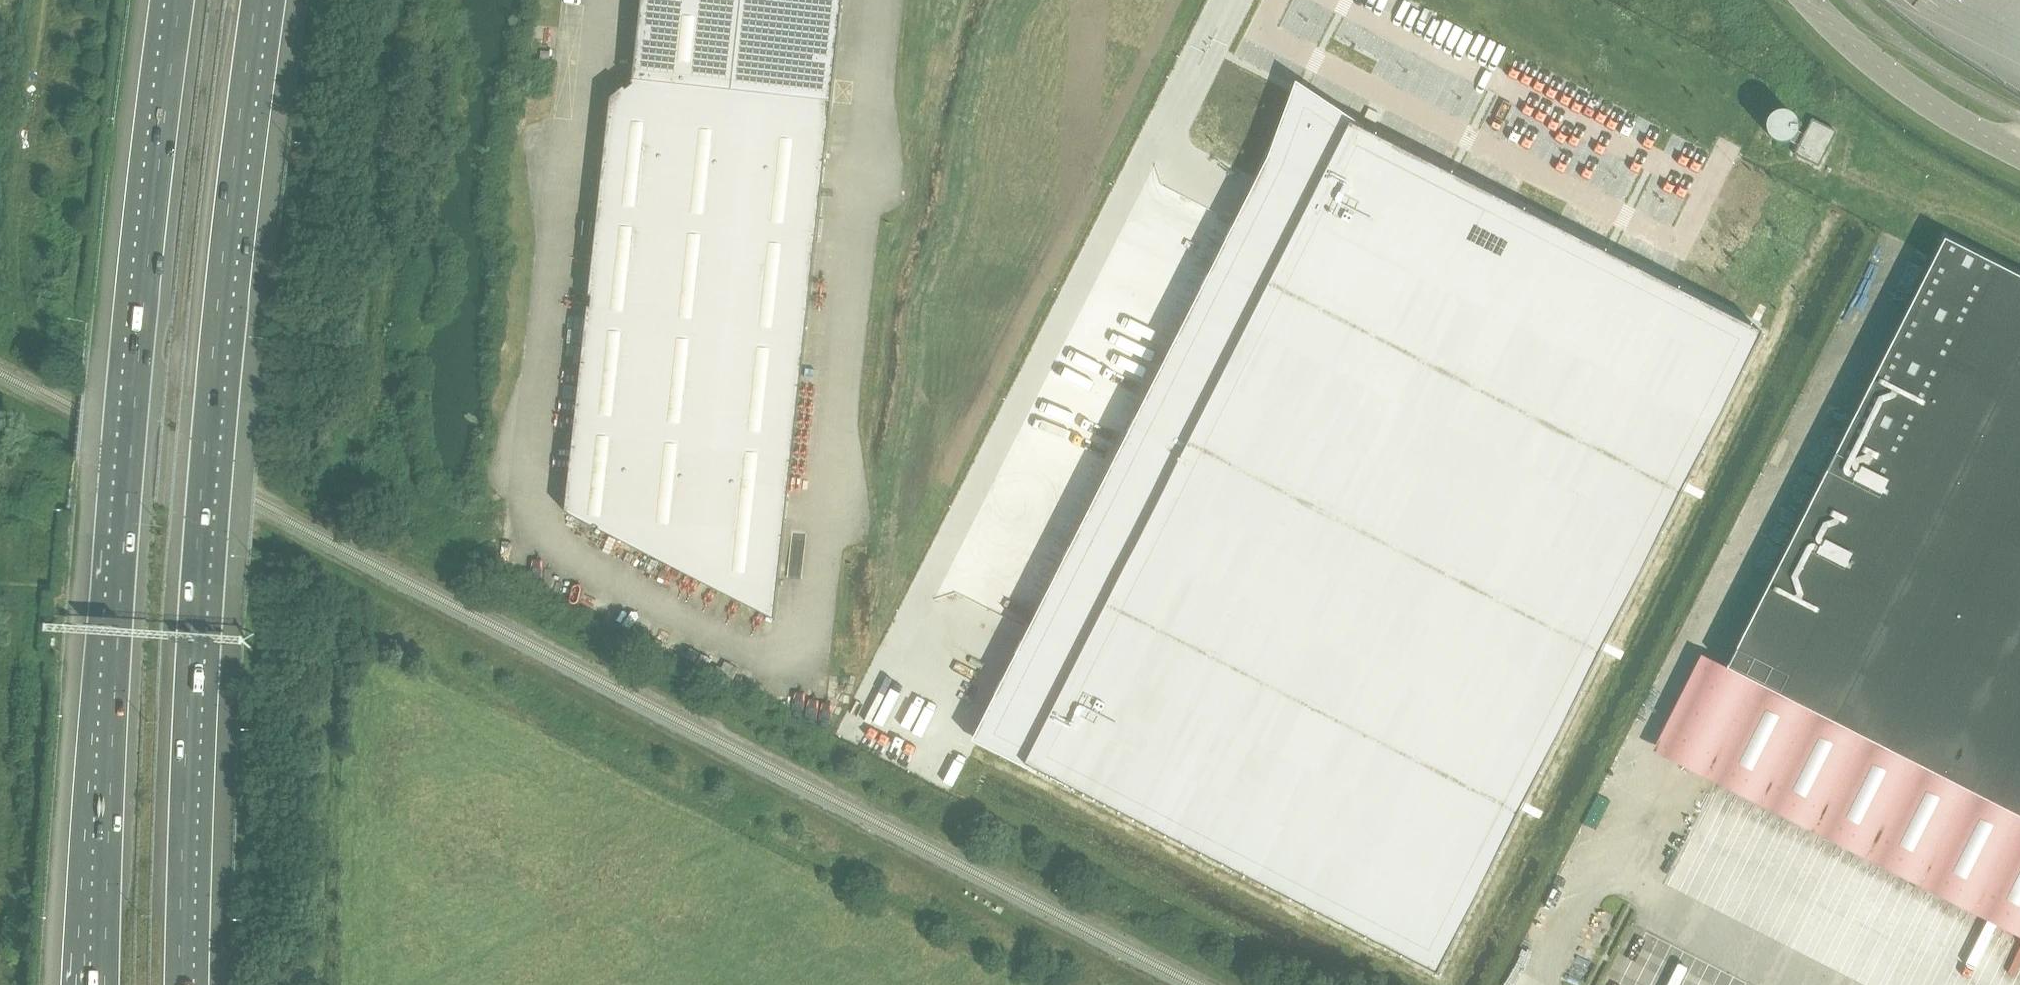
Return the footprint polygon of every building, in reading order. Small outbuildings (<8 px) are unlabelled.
[(634,81),(632,82),(634,85),(627,91),(625,88),(612,99),(590,297),(593,297),(592,308),(589,308),(566,513),(595,528),(596,526),(600,528),(599,530),(775,620),(843,0),(643,0),(634,81)] [(541,50),(540,60),(550,60),(551,50),(541,50)] [(1269,159),(972,739),(1035,771),(1036,769),(1435,974),(1763,334),(1363,129),(1364,128),(1326,102),(1322,108),(1302,98),(1282,138),(1277,136),(1269,159)] [(1805,135),(1799,131),(1799,129),(1799,127),(1799,125),(1798,123),(1798,121),(1796,119),(1795,117),(1793,116),(1792,114),(1790,113),(1788,112),(1785,112),(1783,112),(1781,112),(1779,113),(1777,113),(1775,114),(1773,116),(1772,117),(1770,119),(1769,121),(1768,123),(1768,125),(1767,127),(1768,129),(1768,132),(1769,134),(1770,136),(1771,138),(1772,139),(1774,141),(1776,142),(1778,143),(1780,143),(1782,144),(1784,144),(1787,143),(1789,143),(1791,142),(1799,146),(1795,155),(1819,167),(1837,132),(1812,119),(1805,135)] [(1682,759),(2019,930),(2019,278),(1946,240),(1682,759)]
